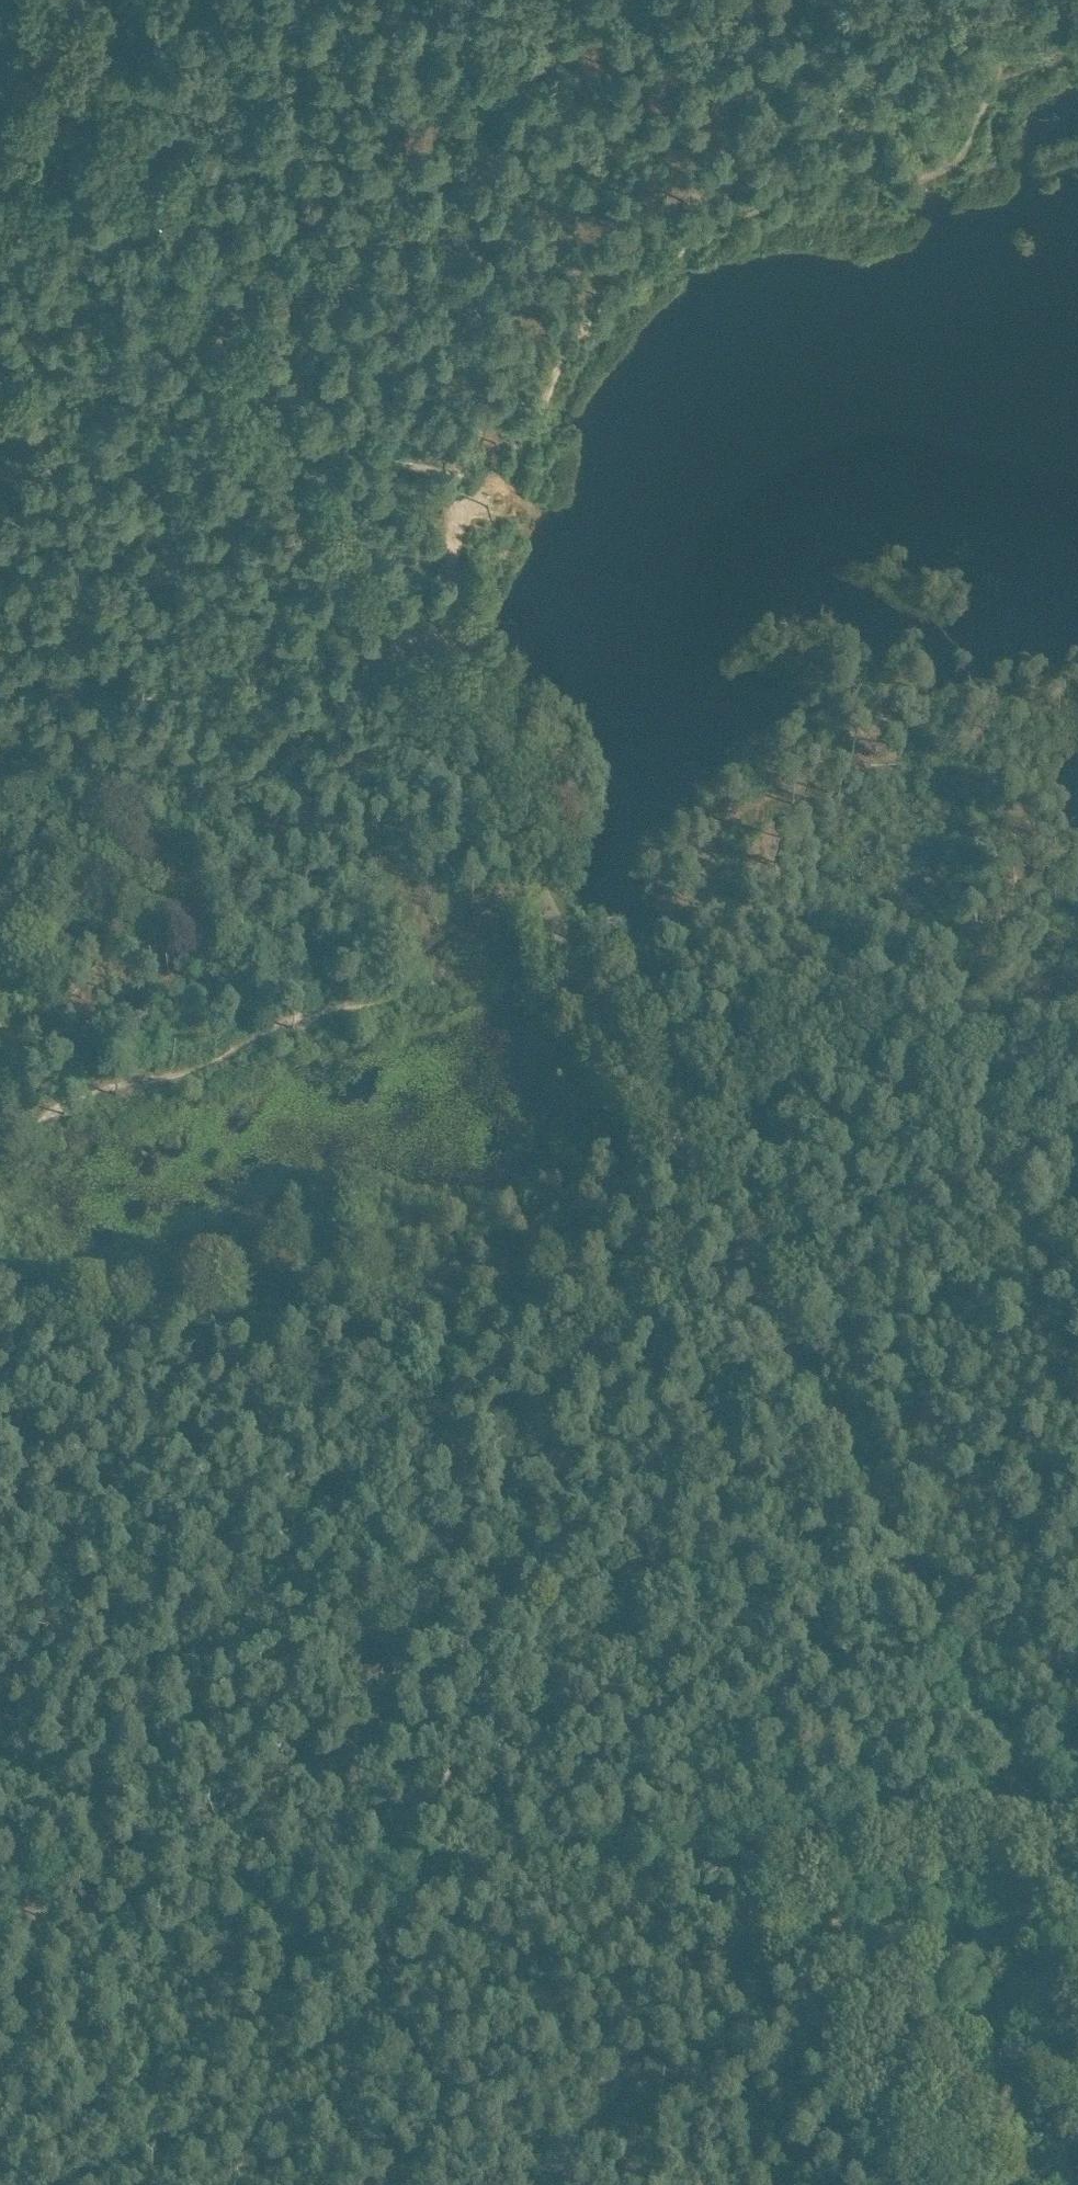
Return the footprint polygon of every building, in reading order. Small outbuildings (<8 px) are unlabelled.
[(1059,2179),(1061,2184),(1077,2184),(1077,2172),(1059,2179)]
